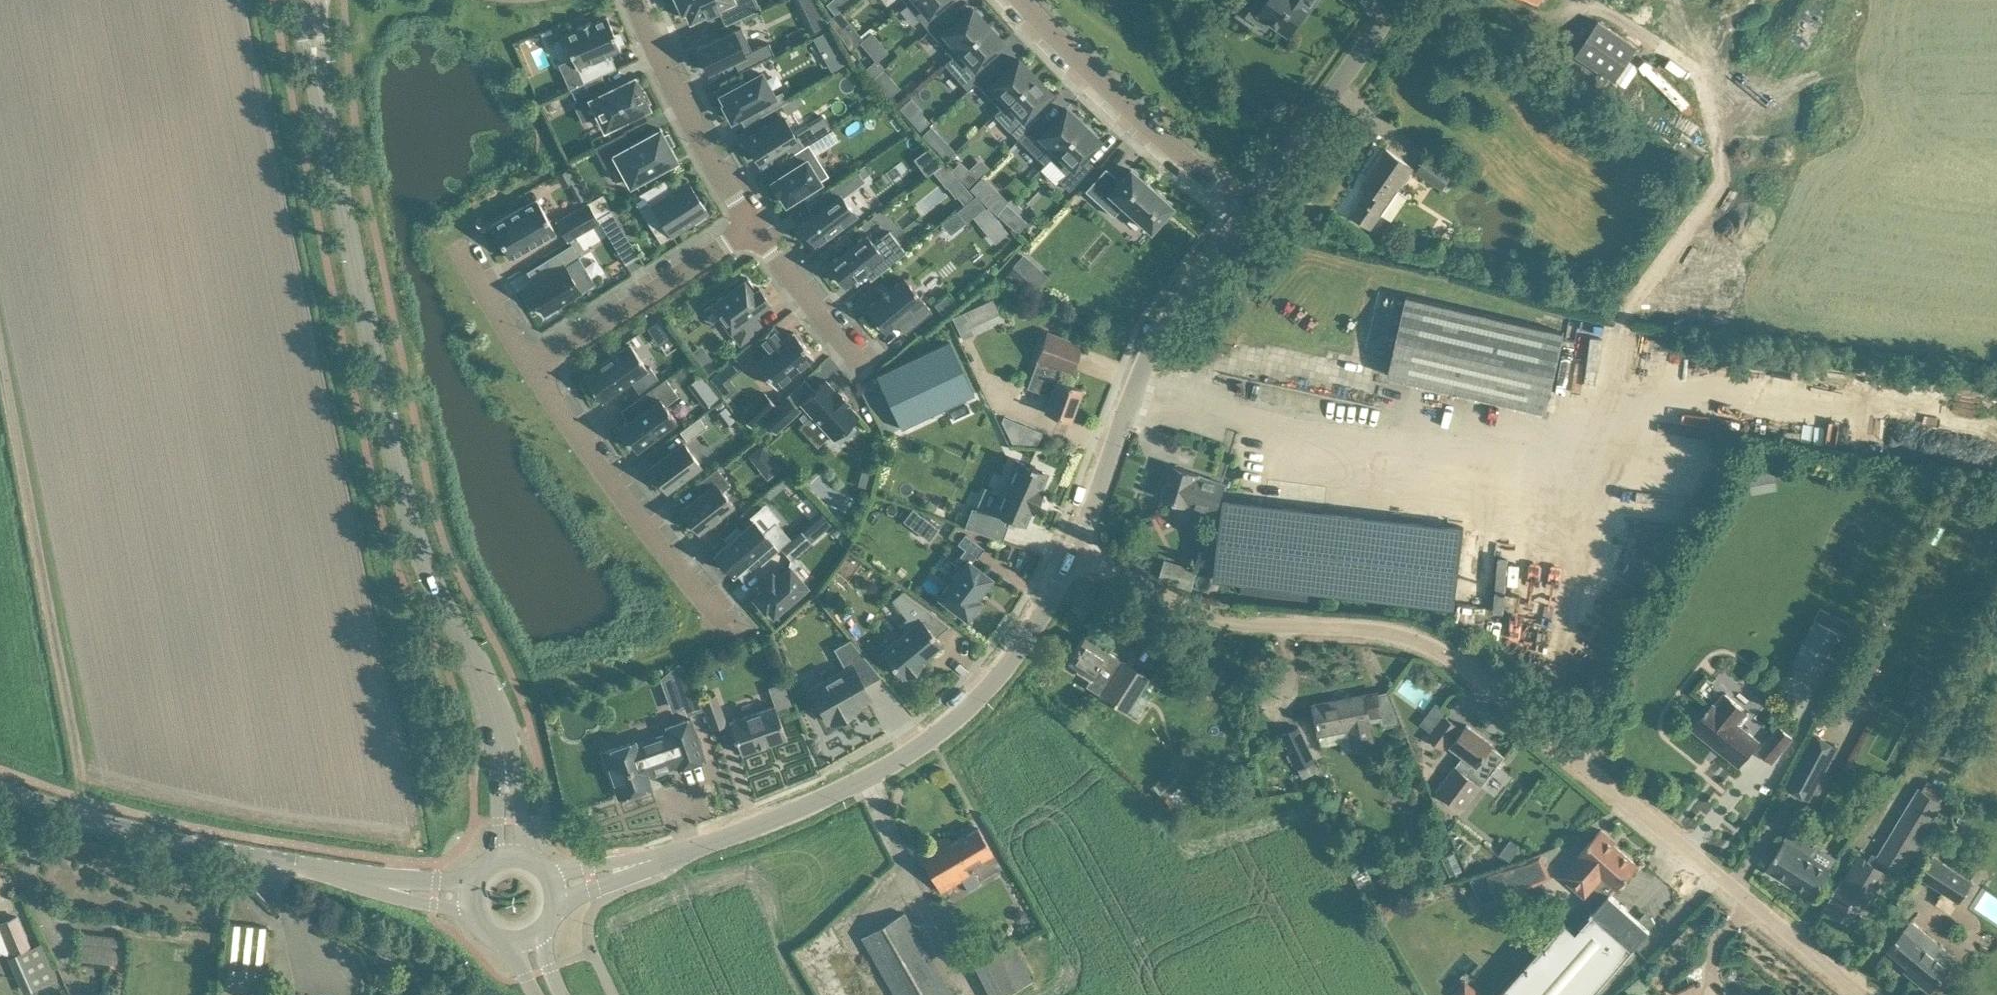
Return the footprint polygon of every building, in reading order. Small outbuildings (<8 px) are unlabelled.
[(676,9),(679,7),(681,12),(685,10),(690,20),(705,13),(706,14),(718,8),(726,24),(760,9),(756,0),(672,0),(676,9)] [(928,30),(948,13),(940,4),(945,0),(909,0),(906,3),(928,30)] [(1258,13),(1272,22),(1288,34),(1289,35),(1301,18),(1297,15),(1303,7),(1309,11),(1317,0),(1267,0),(1258,13)] [(928,30),(952,56),(988,25),(973,8),(956,22),(948,13),(928,30)] [(577,66),(584,82),(601,74),(616,67),(609,53),(620,48),(618,44),(623,42),(619,32),(614,34),(607,16),(591,23),(590,21),(577,27),(578,29),(562,35),(576,67),(577,66)] [(1615,80),(1637,47),(1599,22),(1577,55),(1615,80)] [(952,56),(975,83),(994,65),(986,56),(1003,42),(988,25),(952,56)] [(752,50),(741,27),(697,47),(708,71),(733,59),(739,71),(774,54),(768,42),(752,50)] [(830,31),(815,40),(832,71),(847,62),(830,31)] [(975,83),(1000,108),(1034,75),(1018,59),(1002,74),(994,65),(975,83)] [(731,119),(756,105),(761,115),(787,101),(782,91),(773,96),(761,73),(745,81),(745,80),(730,87),(731,89),(721,95),(725,104),(724,105),(731,119)] [(601,74),(584,82),(571,89),(579,106),(591,100),(605,127),(648,107),(646,103),(650,102),(644,91),(641,92),(634,78),(609,90),(601,74)] [(1018,138),(1019,139),(1042,116),(1034,107),(1050,92),(1034,75),(1000,108),(1023,133),(1018,138)] [(1044,164),(1050,158),(1083,124),(1066,108),(1051,124),(1042,116),(1019,139),(1044,164)] [(790,154),(804,146),(797,136),(796,137),(782,116),(745,139),(748,143),(748,144),(759,161),(785,145),(790,154)] [(1083,124),(1050,158),(1065,173),(1058,179),(1068,189),(1092,164),(1083,156),(1099,140),(1083,124)] [(673,144),(668,133),(664,135),(659,128),(631,144),(624,132),(597,145),(608,168),(619,162),(631,184),(677,159),(669,146),(673,144)] [(785,202),(820,181),(828,175),(808,143),(788,156),(794,166),(770,181),(778,193),(779,193),(785,202)] [(1413,167),(1403,160),(1387,149),(1362,184),(1369,189),(1352,213),(1371,227),(1381,212),(1391,219),(1408,195),(1398,188),(1413,167)] [(989,166),(981,158),(969,169),(961,161),(952,169),(969,186),(989,166)] [(1447,192),(1457,178),(1426,158),(1417,172),(1447,192)] [(865,164),(856,169),(862,178),(871,172),(865,164)] [(1130,169),(1120,181),(1105,168),(1085,190),(1113,215),(1123,205),(1150,229),(1171,206),(1130,169)] [(799,224),(815,245),(855,215),(841,196),(864,181),(862,178),(856,169),(823,192),(830,201),(799,224)] [(991,185),(982,176),(971,188),(980,196),(991,185)] [(633,197),(652,227),(662,221),(671,235),(694,220),(696,223),(705,216),(704,214),(707,212),(687,180),(675,188),(674,186),(670,185),(668,186),(663,180),(633,197)] [(957,195),(963,202),(972,195),(966,187),(957,195)] [(973,213),(983,204),(975,195),(941,223),(949,232),(972,213),(973,213)] [(536,198),(491,224),(510,258),(555,231),(536,198)] [(554,218),(565,237),(597,218),(586,199),(554,218)] [(1006,221),(1016,210),(1007,202),(997,213),(1006,221)] [(1007,230),(988,206),(976,216),(995,240),(1007,230)] [(625,234),(611,210),(597,218),(612,242),(625,234)] [(888,231),(873,244),(864,233),(828,263),(844,284),(856,274),(857,275),(862,270),(870,280),(905,252),(892,236),(888,231)] [(527,287),(541,310),(553,303),(556,307),(582,291),(565,265),(579,257),(571,244),(546,260),(553,271),(527,287)] [(1022,255),(1012,266),(1022,274),(1032,263),(1022,255)] [(769,301),(759,287),(756,289),(747,277),(741,281),(738,278),(728,286),(731,289),(711,304),(740,343),(761,327),(752,314),(769,301)] [(905,333),(932,311),(904,277),(865,308),(874,319),(871,322),(879,331),(882,329),(885,332),(897,323),(905,333)] [(947,294),(934,304),(942,314),(954,304),(947,294)] [(1547,410),(1565,332),(1407,296),(1389,374),(1547,410)] [(992,299),(981,304),(988,319),(999,314),(992,299)] [(963,312),(952,317),(962,339),(973,334),(963,312)] [(813,356),(793,332),(784,339),(772,325),(757,338),(769,352),(756,362),(776,386),(813,356)] [(1048,332),(1038,357),(1027,387),(1051,396),(1045,411),(1069,420),(1081,388),(1058,380),(1062,368),(1071,371),(1081,345),(1048,332)] [(948,343),(877,376),(881,386),(871,391),(886,425),(897,420),(900,427),(972,394),(948,343)] [(588,372),(583,376),(601,401),(631,381),(639,392),(658,379),(650,366),(647,368),(630,344),(599,365),(596,362),(586,369),(588,372)] [(745,365),(759,359),(753,347),(739,353),(745,365)] [(734,358),(710,378),(718,388),(742,369),(734,358)] [(665,405),(678,395),(665,377),(636,399),(644,409),(619,427),(635,449),(676,419),(665,405)] [(826,380),(801,403),(833,438),(858,415),(847,403),(849,402),(838,390),(836,391),(826,380)] [(718,398),(713,391),(701,400),(706,407),(718,398)] [(764,391),(740,414),(752,427),(776,404),(764,391)] [(800,410),(787,396),(763,417),(776,432),(800,410)] [(683,428),(691,438),(710,424),(702,414),(683,428)] [(1022,442),(1034,443),(1039,431),(1028,426),(1022,442)] [(684,442),(650,468),(666,490),(701,465),(684,442)] [(761,445),(750,453),(758,464),(769,455),(761,445)] [(784,469),(792,461),(775,445),(767,452),(784,469)] [(971,507),(964,527),(1002,540),(1008,525),(1004,524),(1006,519),(1011,521),(1012,519),(1024,524),(1031,510),(1033,511),(1043,488),(1041,487),(1047,473),(1034,468),(1035,466),(1029,463),(1029,465),(1016,460),(1001,494),(992,515),(975,508),(971,507)] [(1225,482),(1192,472),(1173,465),(1163,496),(1215,513),(1225,482)] [(702,494),(681,510),(698,532),(733,505),(722,491),(730,484),(717,467),(695,484),(702,494)] [(863,469),(858,484),(870,488),(874,472),(863,469)] [(1215,578),(1455,606),(1464,527),(1224,498),(1215,578)] [(912,508),(904,520),(914,528),(923,516),(912,508)] [(780,548),(791,539),(776,521),(764,531),(753,519),(740,531),(737,527),(725,538),(728,541),(715,552),(720,558),(716,561),(724,570),(728,567),(733,573),(753,556),(761,565),(780,548)] [(801,530),(791,539),(780,548),(791,560),(811,542),(801,530)] [(991,577),(971,562),(975,556),(977,557),(984,548),(965,533),(958,543),(965,549),(955,562),(961,567),(939,596),(966,617),(969,613),(972,616),(980,605),(977,603),(979,600),(976,597),(991,577)] [(1198,570),(1165,559),(1158,580),(1191,591),(1198,570)] [(787,607),(798,598),(795,595),(806,585),(789,565),(776,577),(771,571),(758,582),(763,588),(753,596),(765,609),(767,607),(773,614),(784,604),(787,607)] [(1545,572),(1542,599),(1555,600),(1558,574),(1545,572)] [(906,631),(881,652),(902,676),(904,674),(907,677),(923,663),(921,661),(942,643),(936,636),(950,625),(902,591),(891,600),(907,618),(900,624),(906,631)] [(1821,607),(1815,619),(1814,618),(1793,662),(1823,677),(1836,650),(1844,633),(1850,621),(1821,607)] [(1148,677),(1083,636),(1068,660),(1078,667),(1075,670),(1090,679),(1085,686),(1127,712),(1148,677)] [(881,676),(850,639),(834,648),(845,669),(810,689),(828,721),(830,720),(831,723),(859,707),(857,705),(870,697),(864,686),(881,676)] [(1404,677),(1430,703),(1445,687),(1419,662),(1404,677)] [(1337,700),(1313,704),(1316,724),(1318,734),(1350,728),(1354,751),(1374,747),(1368,716),(1381,714),(1384,727),(1400,722),(1388,691),(1378,693),(1377,692),(1344,698),(1345,700),(1338,701),(1337,700)] [(1724,692),(1713,704),(1706,713),(1693,728),(1707,739),(1709,736),(1729,752),(1727,755),(1739,764),(1759,740),(1741,726),(1752,714),(1724,692)] [(726,725),(716,695),(702,701),(712,730),(726,725)] [(692,712),(701,709),(698,700),(690,703),(692,712)] [(786,738),(779,719),(775,705),(729,721),(734,735),(741,754),(786,738)] [(1446,716),(1434,732),(1429,737),(1442,747),(1458,725),(1446,716)] [(705,759),(698,740),(690,718),(664,727),(665,731),(635,742),(634,740),(602,752),(619,797),(650,785),(647,775),(677,765),(678,769),(705,759)] [(1467,724),(1455,740),(1451,745),(1464,754),(1447,778),(1449,779),(1439,791),(1463,810),(1505,755),(1492,745),(1493,744),(1467,724)] [(1791,739),(1778,728),(1757,752),(1771,764),(1791,739)] [(1304,778),(1317,772),(1296,729),(1282,736),(1304,778)] [(1838,748),(1812,735),(1785,788),(1811,801),(1838,748)] [(1269,772),(1266,783),(1280,787),(1283,776),(1269,772)] [(1928,780),(1923,789),(1880,857),(1875,854),(1870,861),(1860,855),(1838,889),(1827,906),(1858,924),(1868,907),(1891,873),(1888,872),(1893,865),(1901,871),(1944,803),(1941,801),(1946,792),(1928,780)] [(992,852),(988,845),(978,827),(952,843),(948,836),(918,853),(928,870),(940,891),(961,879),(968,890),(980,883),(973,871),(970,873),(966,867),(992,852)] [(1601,829),(1588,844),(1579,854),(1580,855),(1562,876),(1585,896),(1604,876),(1617,888),(1637,865),(1612,843),(1611,844),(1601,835),(1604,832),(1601,829)] [(1848,860),(1854,849),(1829,836),(1824,847),(1848,860)] [(1510,840),(1501,852),(1510,860),(1520,847),(1510,840)] [(1785,840),(1777,852),(1767,869),(1813,898),(1830,871),(1807,856),(1808,854),(1785,840)] [(1515,881),(1547,868),(1541,855),(1510,868),(1515,881)] [(1973,880),(1933,855),(1920,875),(1960,900),(1973,880)] [(1632,949),(1632,950),(1635,947),(1634,946),(1637,944),(1650,929),(1650,928),(1655,922),(1652,916),(1651,918),(1642,916),(1639,919),(1610,893),(1594,911),(1592,910),(1590,913),(1591,914),(1576,931),(1564,921),(1499,994),(1592,994),(1632,949)] [(914,930),(904,912),(861,937),(895,994),(951,994),(914,930)] [(14,956),(23,978),(28,990),(55,979),(50,967),(39,943),(30,947),(17,917),(0,924),(1,926),(0,926),(0,951),(14,956)] [(1911,920),(1901,933),(1888,948),(1908,965),(1904,970),(1931,991),(1957,959),(1932,937),(1911,920)] [(260,985),(266,926),(228,922),(221,982),(260,985)] [(971,961),(989,994),(1008,994),(1033,982),(1011,940),(971,961)] [(1465,981),(1453,994),(1482,994),(1465,981)]
